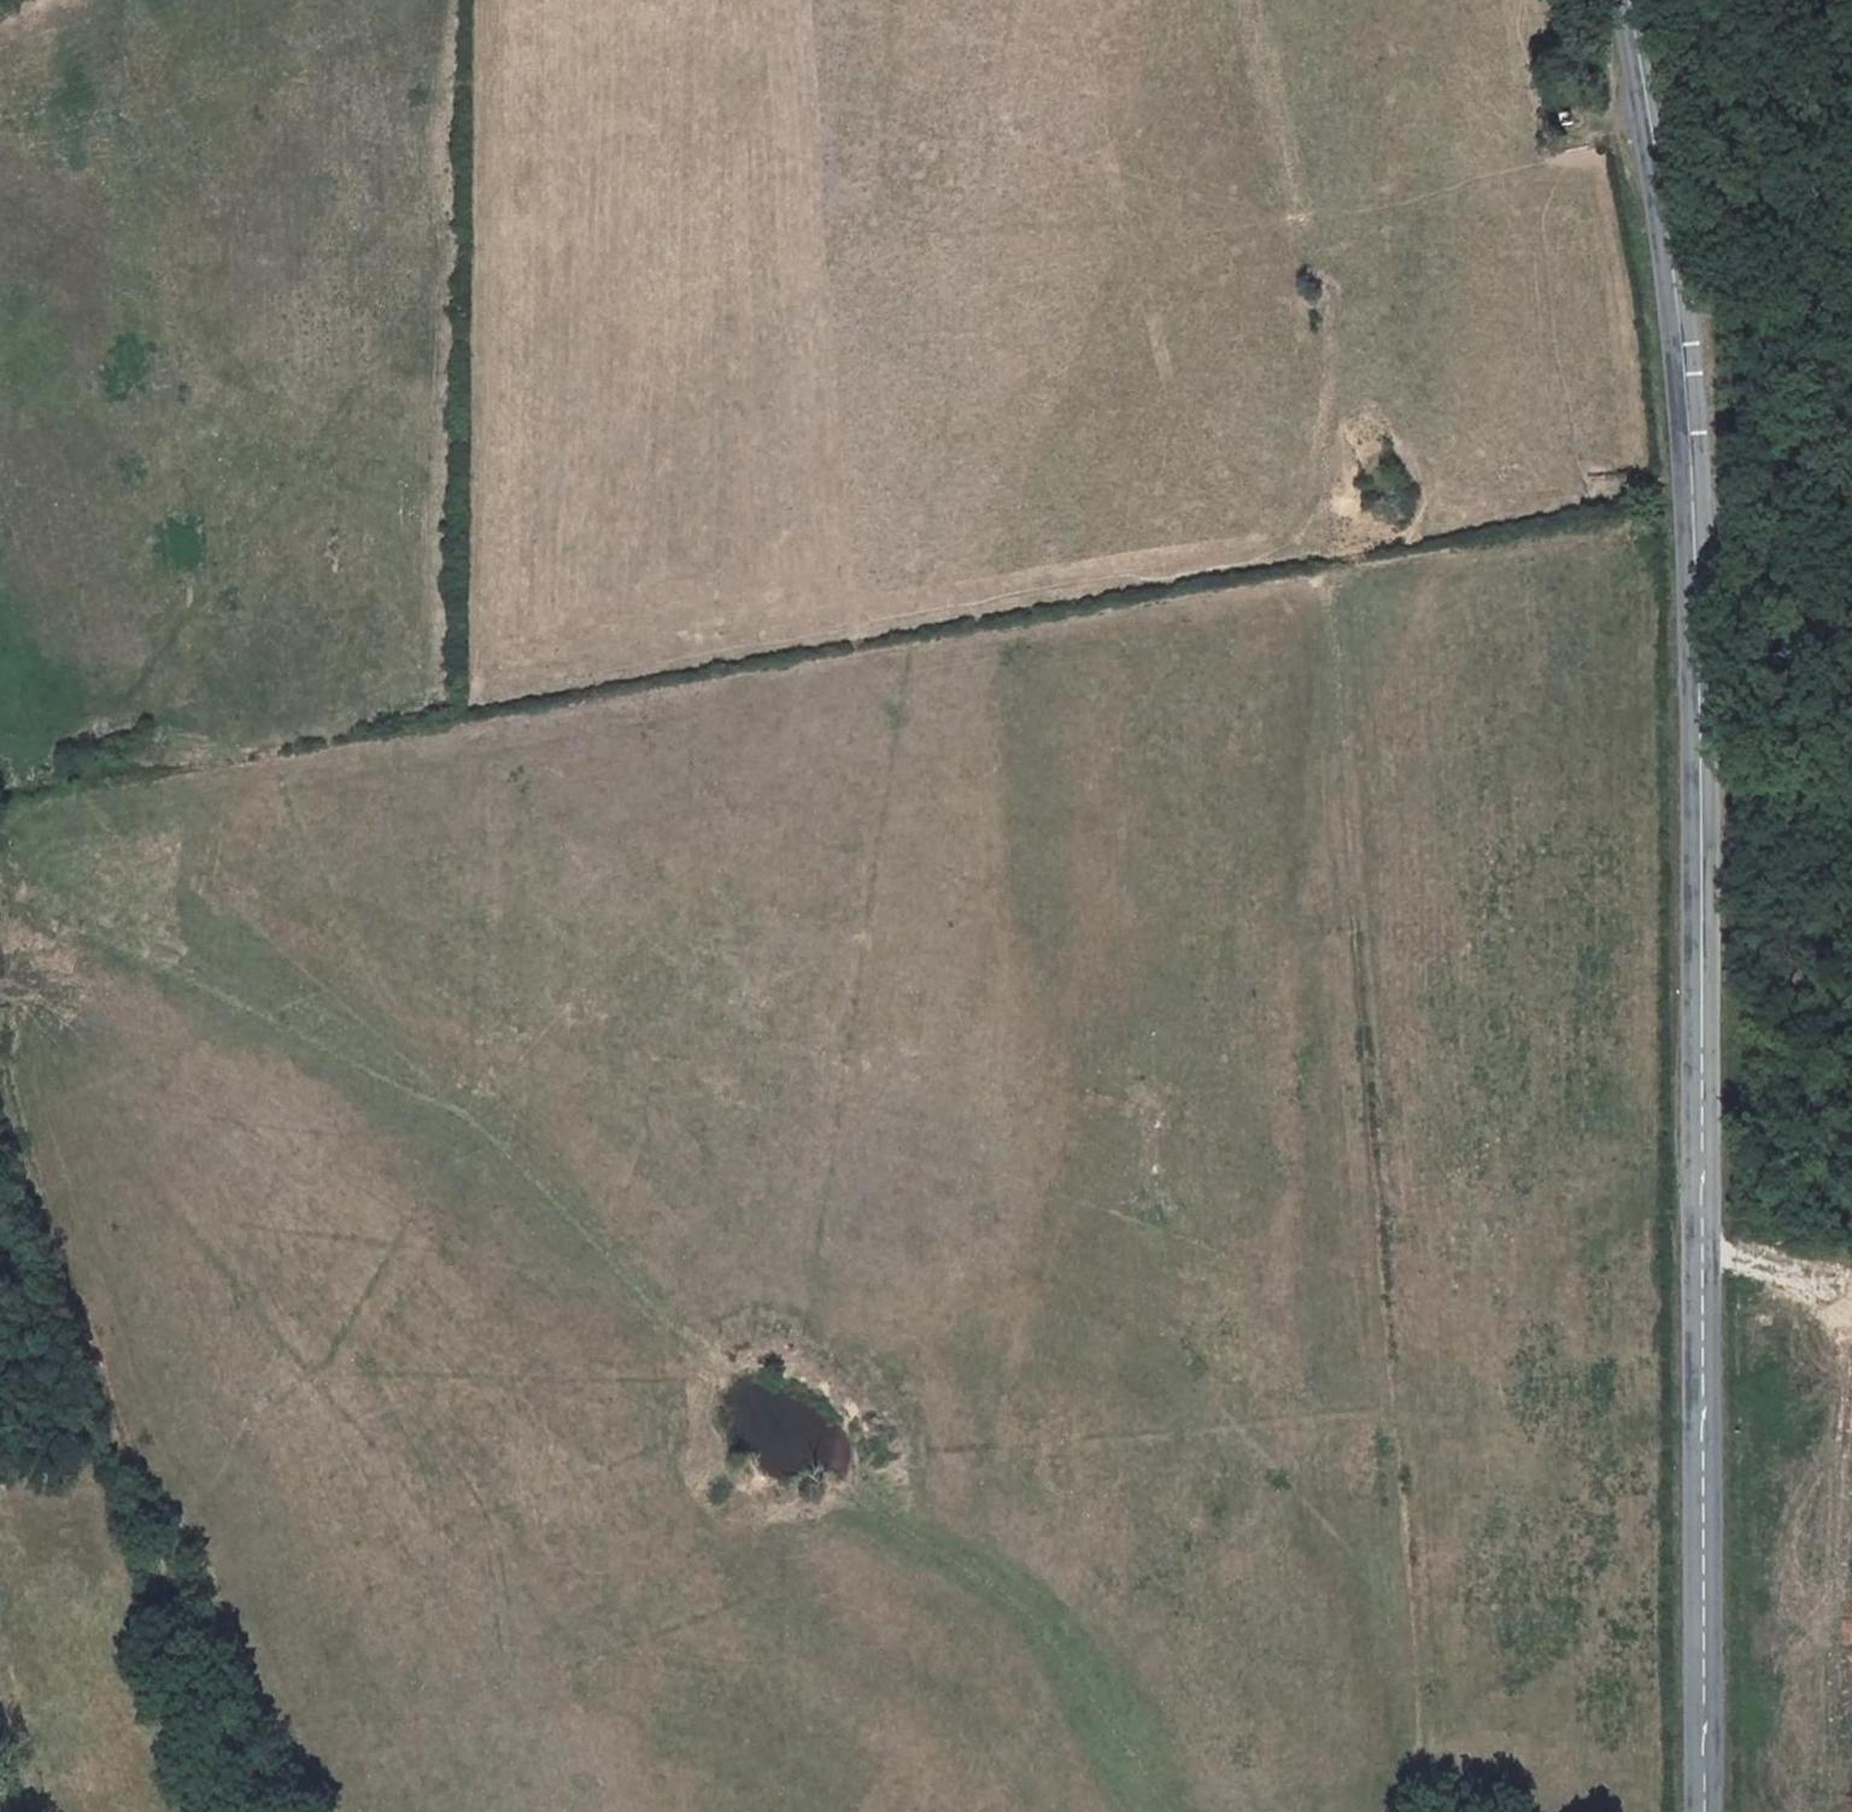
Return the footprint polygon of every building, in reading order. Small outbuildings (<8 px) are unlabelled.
[(1572,108),(1561,109),(1562,121),(1573,120),(1572,108)]
